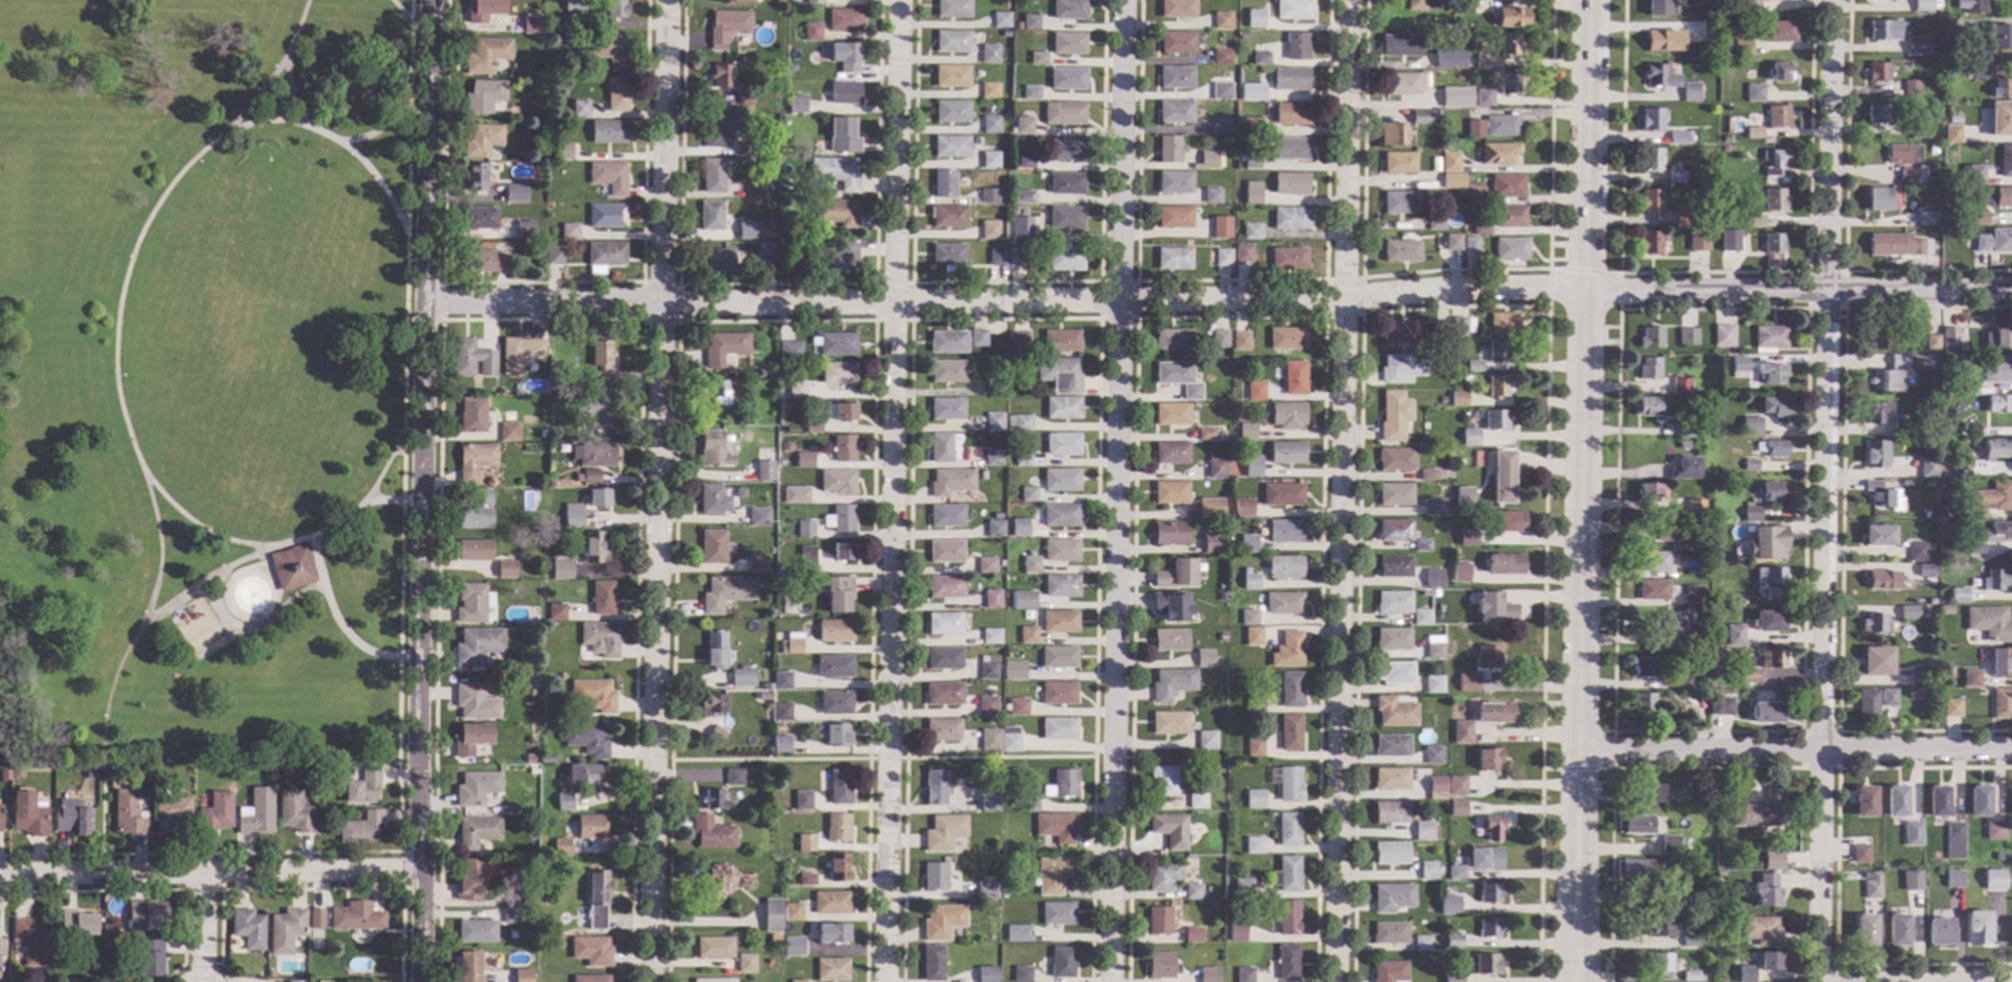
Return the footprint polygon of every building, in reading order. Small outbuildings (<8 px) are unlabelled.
[(473,6),(473,0),(506,0),(505,15),(487,15),(486,24),(467,24),(468,6),(473,6)] [(569,11),(570,0),(585,0),(584,11),(569,11)] [(605,17),(606,0),(626,0),(625,18),(605,17)] [(937,18),(937,0),(971,0),(971,18),(937,18)] [(1052,20),(1052,0),(1086,0),(1086,19),(1052,20)] [(1161,18),(1161,0),(1196,0),(1196,19),(1161,18)] [(1276,20),(1276,0),(1313,0),(1313,11),(1311,13),(1311,20),(1276,20)] [(1407,10),(1407,0),(1424,0),(1424,10),(1407,10)] [(1485,0),(1485,15),(1468,15),(1468,0),(1485,0)] [(1647,15),(1647,0),(1667,0),(1667,15),(1647,15)] [(1759,0),(1742,0),(1742,9),(1758,9),(1759,0)] [(1914,12),(1914,0),(1931,0),(1930,12),(1914,12)] [(1955,10),(1956,0),(1986,0),(1986,14),(1966,14),(1966,10),(1955,10)] [(1527,9),(1527,28),(1497,28),(1497,9),(1527,9)] [(863,26),(859,25),(859,31),(828,30),(829,10),(863,11),(863,26)] [(1264,28),(1247,28),(1248,10),(1264,10),(1264,28)] [(750,32),(726,32),(726,46),(709,45),(710,21),(712,21),(712,11),(750,12),(750,32)] [(1010,28),(993,28),(993,13),(1010,13),(1010,28)] [(1231,30),(1214,30),(1215,13),(1231,13),(1231,30)] [(1039,30),(1022,30),(1022,15),(1039,15),(1039,30)] [(539,35),(523,34),(523,17),(539,17),(539,35)] [(1899,40),(1869,40),(1869,21),(1888,22),(1888,20),(1899,20),(1899,40)] [(1717,37),(1701,37),(1701,21),(1717,21),(1717,37)] [(1793,42),(1763,42),(1763,33),(1760,33),(1760,25),(1763,25),(1763,22),(1793,23),(1793,42)] [(821,42),(804,42),(804,24),(822,24),(821,42)] [(1987,26),(2011,26),(2011,49),(1986,49),(1987,26)] [(970,52),(936,53),(936,32),(970,32),(970,52)] [(1195,54),(1161,54),(1161,32),(1195,33),(1195,54)] [(1682,51),(1646,51),(1646,32),(1682,32),(1682,51)] [(1085,55),(1052,55),(1052,33),(1085,33),(1085,55)] [(1307,49),(1309,50),(1308,61),(1286,61),(1286,34),(1307,34),(1307,49)] [(1520,56),(1500,56),(1500,34),(1520,34),(1520,56)] [(1420,57),(1387,57),(1387,35),(1420,35),(1420,57)] [(624,53),(627,53),(627,72),(609,71),(609,58),(590,58),(590,37),(624,38),(624,53)] [(1928,55),(1907,55),(1907,38),(1929,38),(1928,55)] [(510,60),(493,60),(493,75),(466,75),(466,52),(474,52),(474,39),(511,40),(510,60)] [(860,63),(859,63),(859,74),(841,73),(841,60),(831,60),(831,44),(860,45),(860,63)] [(1464,67),(1434,67),(1435,48),(1464,49),(1464,67)] [(1232,65),(1214,65),(1214,50),(1232,50),(1232,65)] [(997,64),(981,64),(981,51),(997,51),(997,64)] [(1047,65),(1029,65),(1029,52),(1047,52),(1047,65)] [(1269,65),(1253,65),(1253,53),(1269,53),(1269,65)] [(1492,69),(1475,69),(1475,54),(1492,54),(1492,69)] [(1788,73),(1792,73),(1792,81),(1771,80),(1771,63),(1788,63),(1788,73)] [(1888,82),(1868,81),(1869,64),(1888,64),(1888,82)] [(1986,80),(1971,79),(1971,64),(1986,64),(1986,80)] [(1665,75),(1679,75),(1679,87),(1646,87),(1646,79),(1644,79),(1644,73),(1646,73),(1647,65),(1665,65),(1665,75)] [(732,88),(712,88),(712,66),(732,66),(732,88)] [(969,88),(936,88),(936,66),(969,66),(969,88)] [(1194,89),(1160,89),(1160,68),(1194,68),(1194,89)] [(1085,70),(1087,70),(1087,83),(1086,83),(1086,90),(1050,90),(1050,69),(1085,69),(1085,70)] [(1307,91),(1274,90),(1274,69),(1307,70),(1307,91)] [(1518,95),(1500,95),(1500,73),(1518,73),(1518,95)] [(1421,95),(1385,95),(1385,74),(1421,75),(1421,95)] [(628,112),(607,112),(607,78),(628,79),(628,112)] [(2009,84),(2011,85),(2011,92),(2010,92),(2010,98),(1990,97),(1990,89),(1993,89),(1993,78),(2009,78),(2009,84)] [(505,102),(492,101),(491,114),(465,114),(465,94),(472,94),(472,81),(506,82),(505,102)] [(1919,98),(1903,98),(1904,81),(1920,82),(1919,98)] [(859,105),(830,104),(830,103),(825,102),(825,94),(831,94),(831,82),(860,83),(859,105)] [(999,100),(982,100),(981,84),(999,83),(999,100)] [(1231,100),(1213,100),(1213,83),(1231,83),(1231,100)] [(1699,101),(1682,101),(1682,83),(1699,83),(1699,101)] [(1764,102),(1746,102),(1747,84),(1764,85),(1764,102)] [(1040,99),(1022,99),(1022,87),(1040,87),(1040,99)] [(752,106),(738,105),(738,89),(753,89),(752,106)] [(1262,90),(1262,100),(1247,100),(1247,89),(1262,90)] [(1459,107),(1442,107),(1442,90),(1459,90),(1459,107)] [(1493,108),(1475,108),(1475,90),(1493,90),(1493,108)] [(806,114),(789,114),(789,96),(807,96),(806,114)] [(588,117),(572,117),(572,102),(588,102),(588,117)] [(970,122),(935,123),(935,102),(969,102),(970,122)] [(1193,123),(1160,123),(1160,102),(1193,102),(1193,123)] [(1084,125),(1044,125),(1044,104),(1084,103),(1084,125)] [(1989,103),(2011,103),(2011,137),(1989,137),(1989,103)] [(1309,126),(1276,125),(1276,104),(1310,104),(1309,126)] [(1888,123),(1868,123),(1868,106),(1888,106),(1888,123)] [(1790,127),(1767,127),(1768,107),(1791,107),(1790,127)] [(1663,130),(1643,130),(1643,129),(1641,129),(1641,116),(1643,116),(1643,109),(1663,109),(1663,130)] [(1432,125),(1411,125),(1411,111),(1433,111),(1432,125)] [(1960,125),(1948,125),(1948,115),(1960,115),(1960,125)] [(1000,134),(984,134),(983,117),(1000,117),(1000,134)] [(1518,128),(1516,128),(1516,137),(1485,137),(1485,117),(1518,117),(1518,128)] [(730,148),(703,148),(704,125),(706,125),(706,118),(730,118),(730,148)] [(854,137),(860,137),(860,153),(830,153),(831,118),(854,118),(854,137)] [(1033,135),(1015,135),(1015,118),(1033,118),(1033,135)] [(1261,134),(1241,134),(1241,118),(1262,118),(1261,134)] [(1231,134),(1214,134),(1214,119),(1231,119),(1231,134)] [(1483,139),(1467,139),(1466,121),(1483,121),(1483,139)] [(626,143),(590,143),(591,122),(627,122),(626,143)] [(1403,146),(1380,146),(1381,123),(1403,124),(1403,146)] [(1929,138),(1910,138),(1910,123),(1929,123),(1929,138)] [(502,146),(489,146),(488,159),(464,159),(465,138),(470,138),(470,125),(503,126),(502,146)] [(1961,143),(1944,143),(1944,126),(1961,127),(1961,143)] [(1762,139),(1746,139),(1747,128),(1762,129),(1762,139)] [(1685,145),(1670,144),(1670,132),(1685,133),(1685,145)] [(1231,144),(1222,144),(1222,135),(1231,136),(1231,144)] [(969,158),(935,158),(935,136),(969,136),(969,158)] [(1181,148),(1186,148),(1186,153),(1180,153),(1180,164),(1159,163),(1159,136),(1181,136),(1181,148)] [(1084,160),(1050,160),(1050,140),(1084,139),(1084,160)] [(1308,161),(1275,161),(1275,139),(1309,139),(1308,161)] [(751,157),(735,156),(735,143),(752,144),(751,157)] [(571,161),(554,160),(555,144),(572,144),(571,161)] [(1519,154),(1513,154),(1513,165),(1481,165),(1481,145),(1519,145),(1519,154)] [(1938,146),(1937,155),(1929,155),(1930,145),(1938,146)] [(1999,145),(2011,145),(2011,177),(1999,177),(1999,145)] [(1920,167),(1917,167),(1917,180),(1900,180),(1900,166),(1896,166),(1896,164),(1887,164),(1887,146),(1920,146),(1920,167)] [(1662,170),(1642,170),(1642,149),(1662,149),(1662,170)] [(1788,164),(1784,164),(1784,169),(1778,169),(1778,177),(1764,177),(1764,168),(1770,168),(1770,151),(1788,151),(1788,164)] [(999,170),(983,170),(982,153),(999,152),(999,170)] [(1217,153),(1222,153),(1222,168),(1218,168),(1218,169),(1201,169),(1201,170),(1191,170),(1191,165),(1200,165),(1200,152),(1217,152),(1217,153)] [(1415,174),(1383,173),(1384,153),(1415,154),(1415,174)] [(1459,153),(1459,172),(1441,172),(1441,153),(1459,153)] [(1034,169),(1018,169),(1018,154),(1034,154),(1034,169)] [(1260,170),(1244,169),(1245,155),(1261,155),(1260,170)] [(856,173),(859,173),(859,193),(842,193),(842,181),(811,180),(811,159),(856,160),(856,173)] [(724,193),(702,193),(703,160),(725,160),(724,193)] [(486,191),(465,191),(466,164),(487,165),(486,191)] [(624,173),(626,173),(626,197),(609,197),(609,184),(589,184),(589,164),(624,164),(624,173)] [(1984,166),(1984,185),(1966,184),(1966,165),(1984,166)] [(956,198),(935,199),(935,172),(956,171),(956,198)] [(1193,193),(1159,193),(1159,172),(1193,173),(1193,193)] [(1684,184),(1669,183),(1669,172),(1684,172),(1684,184)] [(1084,196),(1050,196),(1050,174),(1084,173),(1084,196)] [(1308,196),(1274,195),(1275,174),(1308,174),(1308,196)] [(1464,188),(1442,188),(1442,174),(1464,174),(1464,188)] [(1523,198),(1491,198),(1491,175),(1523,175),(1523,198)] [(1261,205),(1245,205),(1245,182),(1261,182),(1261,205)] [(527,203),(505,203),(505,201),(505,185),(527,185),(527,203)] [(1482,204),(1465,204),(1465,187),(1482,187),(1482,204)] [(1982,188),(2011,188),(2011,208),(1989,208),(1989,204),(1982,204),(1982,188)] [(1221,205),(1204,204),(1204,189),(1221,190),(1221,205)] [(1891,210),(1867,210),(1867,189),(1891,189),(1891,210)] [(997,203),(982,203),(982,190),(997,190),(997,203)] [(1661,212),(1642,212),(1642,190),(1662,190),(1661,212)] [(1785,211),(1764,210),(1764,190),(1785,190),(1785,211)] [(1035,204),(1014,204),(1014,191),(1035,191),(1035,204)] [(1419,215),(1384,215),(1384,192),(1419,192),(1419,215)] [(855,214),(859,214),(859,229),(840,229),(841,222),(814,222),(815,201),(855,202),(855,214)] [(723,227),(723,231),(715,231),(700,230),(700,202),(724,203),(723,227)] [(626,227),(588,226),(589,206),(626,206),(626,227)] [(967,228),(934,228),(934,206),(967,206),(967,228)] [(775,216),(767,216),(767,207),(775,207),(775,216)] [(1083,229),(1050,230),(1050,207),(1083,207),(1083,229)] [(1192,229),(1159,228),(1159,207),(1192,208),(1192,229)] [(1525,228),(1495,228),(1495,207),(1525,207),(1525,228)] [(1310,209),(1309,230),(1273,229),(1274,208),(1309,208),(1310,209)] [(498,229),(463,228),(464,209),(498,209),(498,229)] [(1936,227),(1918,227),(1919,213),(1936,213),(1936,227)] [(1988,225),(1971,225),(1971,213),(1988,213),(1988,225)] [(1444,231),(1428,231),(1427,214),(1444,214),(1444,231)] [(1691,227),(1675,227),(1675,214),(1691,215),(1691,227)] [(1764,228),(1750,228),(1750,216),(1764,216),(1764,228)] [(1231,238),(1213,238),(1213,217),(1231,217),(1231,238)] [(999,240),(982,240),(982,221),(999,221),(999,240)] [(532,240),(516,240),(517,223),(533,223),(532,240)] [(1488,235),(1473,235),(1473,223),(1488,223),(1488,235)] [(1029,239),(1012,239),(1012,224),(1029,224),(1029,239)] [(1260,240),(1243,240),(1243,224),(1260,224),(1260,240)] [(578,239),(561,239),(561,225),(579,225),(578,239)] [(738,240),(723,240),(723,231),(723,227),(738,227),(738,240)] [(1736,250),(1723,250),(1724,230),(1737,230),(1736,250)] [(1991,230),(2011,230),(2011,252),(1991,252),(1991,248),(1988,248),(1987,253),(1975,253),(1976,236),(1988,236),(1988,239),(1991,239),(1991,230)] [(1708,252),(1689,251),(1690,232),(1708,232),(1708,252)] [(1661,254),(1659,254),(1659,255),(1649,255),(1649,254),(1641,254),(1641,253),(1640,253),(1641,233),(1661,233),(1661,254)] [(1460,251),(1446,251),(1446,235),(1460,234),(1460,251)] [(1783,253),(1764,253),(1764,235),(1783,235),(1783,253)] [(1911,240),(1931,240),(1931,255),(1925,255),(1925,256),(1870,255),(1870,235),(1912,235),(1911,240)] [(1478,254),(1464,254),(1464,237),(1478,237),(1478,254)] [(1528,260),(1495,260),(1495,239),(1528,239),(1528,260)] [(1420,262),(1383,262),(1384,241),(1420,241),(1420,262)] [(775,259),(756,258),(756,243),(775,243),(775,259)] [(858,262),(855,262),(855,274),(814,274),(814,254),(840,254),(840,243),(859,243),(858,262)] [(625,266),(587,265),(588,244),(626,244),(625,266)] [(966,266),(933,266),(933,245),(966,244),(966,266)] [(1252,262),(1236,262),(1236,245),(1252,245),(1252,262)] [(564,265),(547,265),(547,248),(564,249),(564,265)] [(1192,270),(1157,270),(1157,248),(1171,248),(1192,249),(1192,270)] [(1083,270),(1049,270),(1049,250),(1083,249),(1083,270)] [(1307,269),(1271,269),(1271,249),(1308,249),(1307,269)] [(735,270),(701,270),(701,250),(735,250),(735,270)] [(1006,266),(990,267),(990,250),(1006,250),(1006,266)] [(1027,266),(1010,267),(1009,250),(1026,250),(1027,266)] [(1232,267),(1216,267),(1216,250),(1232,250),(1232,267)] [(495,255),(508,255),(508,272),(465,271),(466,251),(495,252),(495,255)] [(1519,334),(1490,334),(1490,314),(1519,315),(1519,334)] [(1467,319),(1474,319),(1474,333),(1467,332),(1467,337),(1450,337),(1450,318),(1467,318),(1467,319)] [(1448,340),(1433,340),(1433,320),(1446,320),(1448,320),(1448,340)] [(1420,342),(1384,345),(1382,324),(1418,321),(1420,342)] [(1734,327),(1734,346),(1714,346),(1714,326),(1734,327)] [(1786,348),(1773,348),(1773,354),(1754,353),(1754,328),(1786,328),(1786,348)] [(2010,335),(2011,335),(2011,343),(2011,351),(1985,350),(1985,333),(1993,333),(1993,328),(2010,328),(2010,335)] [(1305,349),(1269,349),(1270,329),(1306,330),(1305,349)] [(1662,348),(1640,348),(1640,338),(1644,338),(1644,329),(1662,329),(1662,348)] [(1697,345),(1679,345),(1679,329),(1695,329),(1698,329),(1697,345)] [(1958,350),(1942,350),(1942,329),(1958,329),(1958,350)] [(988,347),(971,347),(971,330),(988,330),(988,347)] [(1227,348),(1213,348),(1213,330),(1228,330),(1227,348)] [(1080,352),(1044,352),(1044,331),(1080,331),(1080,352)] [(1192,351),(1155,351),(1156,331),(1192,331),(1192,351)] [(967,353),(931,353),(931,341),(932,341),(932,332),(967,332),(967,353)] [(1029,350),(1010,350),(1010,333),(1028,332),(1029,350)] [(1249,350),(1233,350),(1234,333),(1250,333),(1249,350)] [(1894,350),(1872,350),(1873,345),(1870,345),(1870,338),(1872,338),(1872,333),(1894,333),(1894,350)] [(749,355),(734,355),(734,361),(723,360),(723,370),(705,369),(705,346),(708,346),(708,334),(749,335),(749,355)] [(856,355),(820,355),(820,346),(812,346),(812,338),(819,338),(819,335),(856,335),(856,355)] [(1938,350),(1926,349),(1926,336),(1939,336),(1938,350)] [(474,349),(496,350),(495,376),(479,376),(479,361),(474,361),(474,377),(452,376),(453,339),(474,339),(474,349)] [(544,357),(522,357),(522,375),(502,375),(503,339),(544,340),(544,357)] [(1507,362),(1488,362),(1489,341),(1507,342),(1507,362)] [(611,351),(615,351),(614,357),(611,357),(611,366),(605,366),(605,371),(611,371),(611,382),(592,382),(592,372),(598,372),(598,367),(591,366),(591,343),(611,343),(611,351)] [(802,360),(780,359),(780,343),(802,343),(802,360)] [(1425,376),(1399,376),(1399,383),(1381,383),(1381,367),(1384,367),(1384,355),(1425,355),(1425,376)] [(1907,369),(1890,369),(1890,355),(1908,356),(1907,369)] [(2011,383),(1983,383),(1983,363),(1987,363),(1987,357),(2011,357),(2011,383)] [(1747,372),(1740,372),(1740,375),(1731,375),(1731,358),(1747,358),(1747,372)] [(1019,364),(1013,369),(1009,363),(1014,359),(1019,364)] [(1078,371),(1081,371),(1081,394),(1063,394),(1063,391),(1051,391),(1051,381),(1037,381),(1037,359),(1078,359),(1078,371)] [(1660,380),(1639,380),(1639,366),(1642,366),(1643,359),(1660,359),(1660,380)] [(966,382),(932,383),(931,361),(965,361),(966,382)] [(1305,396),(1285,395),(1285,361),(1306,361),(1305,396)] [(1482,373),(1466,372),(1466,361),(1482,362),(1482,373)] [(1193,384),(1202,384),(1201,401),(1183,401),(1183,384),(1156,384),(1156,363),(1193,364),(1193,384)] [(856,384),(822,383),(822,364),(856,364),(856,384)] [(1786,376),(1783,376),(1782,385),(1765,385),(1765,374),(1758,374),(1758,365),(1786,366),(1786,376)] [(1898,391),(1872,391),(1872,371),(1899,372),(1898,391)] [(1974,395),(1951,395),(1951,375),(1974,375),(1974,395)] [(1507,382),(1513,382),(1513,392),(1508,391),(1507,397),(1489,397),(1489,377),(1507,377),(1507,382)] [(1003,395),(986,395),(986,378),(1003,378),(1003,395)] [(1690,394),(1672,394),(1673,379),(1690,379),(1690,394)] [(728,406),(713,406),(713,382),(728,382),(728,406)] [(801,398),(785,398),(785,382),(801,383),(801,398)] [(1265,401),(1247,400),(1247,382),(1265,383),(1265,401)] [(1403,399),(1412,399),(1412,421),(1404,421),(1404,442),(1380,442),(1380,422),(1382,422),(1383,391),(1403,391),(1403,399)] [(1467,407),(1452,406),(1452,392),(1467,392),(1467,407)] [(2009,401),(2011,401),(2011,407),(2009,407),(2009,413),(1987,413),(1987,396),(2009,396),(2009,401)] [(614,431),(590,431),(590,417),(575,417),(576,397),(614,398),(614,431)] [(1080,419),(1046,420),(1046,398),(1080,397),(1080,419)] [(1659,416),(1662,416),(1662,421),(1654,421),(1654,417),(1634,416),(1635,405),(1638,405),(1638,398),(1660,399),(1659,416)] [(486,433),(460,433),(460,413),(462,413),(462,399),(486,399),(486,433)] [(965,420),(931,420),(931,400),(965,399),(965,420)] [(1791,418),(1768,418),(1768,413),(1759,413),(1760,399),(1791,400),(1791,418)] [(1189,426),(1156,426),(1156,404),(1189,404),(1189,426)] [(1306,424),(1300,424),(1300,431),(1278,431),(1278,425),(1271,425),(1271,404),(1306,405),(1306,424)] [(855,421),(834,421),(834,419),(827,419),(827,405),(855,406),(855,421)] [(1891,418),(1890,418),(1890,425),(1866,424),(1867,405),(1892,405),(1891,418)] [(1507,431),(1485,431),(1485,411),(1508,411),(1507,431)] [(1004,433),(986,433),(986,414),(1004,414),(1004,433)] [(753,425),(739,425),(739,415),(753,415),(753,425)] [(1032,431),(1014,432),(1014,431),(1008,431),(1008,417),(1014,417),(1014,416),(1032,415),(1032,431)] [(821,433),(806,433),(806,418),(822,419),(821,433)] [(1760,436),(1742,436),(1742,418),(1761,418),(1760,436)] [(1908,436),(1893,435),(1894,421),(1908,421),(1908,436)] [(1700,437),(1683,437),(1684,422),(1700,423),(1700,437)] [(519,442),(500,442),(501,424),(519,424),(519,442)] [(1256,425),(1255,440),(1239,440),(1239,425),(1256,425)] [(1214,440),(1199,440),(1199,429),(1214,429),(1214,440)] [(1479,446),(1463,446),(1463,429),(1479,429),(1479,446)] [(723,457),(734,457),(734,466),(701,465),(701,431),(723,431),(723,457)] [(952,435),(958,435),(958,446),(952,446),(952,463),(931,463),(930,434),(952,434),(952,435)] [(1080,456),(1046,456),(1046,454),(1041,454),(1041,440),(1046,440),(1046,434),(1079,434),(1080,456)] [(855,462),(834,462),(834,436),(855,436),(855,462)] [(2010,458),(1991,458),(1991,462),(1983,461),(1983,455),(1980,455),(1980,449),(1983,449),(1983,440),(2010,440),(2010,458)] [(1690,441),(1690,450),(1681,450),(1681,441),(1690,441)] [(1785,458),(1766,458),(1766,454),(1756,453),(1756,443),(1765,443),(1765,441),(1785,442),(1785,458)] [(1886,469),(1865,468),(1865,441),(1886,441),(1886,469)] [(790,443),(792,445),(792,449),(790,452),(787,453),(784,452),(781,449),(781,445),(783,443),(786,442),(790,443)] [(1190,464),(1155,464),(1155,443),(1190,444),(1190,464)] [(1305,463),(1270,463),(1270,443),(1305,443),(1305,463)] [(614,467),(579,466),(579,460),(574,460),(575,447),(581,447),(581,445),(615,445),(614,467)] [(497,466),(478,466),(478,485),(460,485),(460,446),(497,446),(497,466)] [(1032,467),(1015,467),(1015,448),(1032,448),(1032,467)] [(1469,465),(1461,464),(1461,449),(1469,449),(1469,465)] [(1002,466),(986,467),(985,450),(1002,450),(1002,466)] [(1415,471),(1380,470),(1380,462),(1378,462),(1378,450),(1415,450),(1415,471)] [(1513,504),(1493,504),(1494,452),(1513,452),(1513,504)] [(813,468),(797,468),(797,453),(813,454),(813,468)] [(1262,477),(1244,477),(1245,457),(1262,458),(1262,477)] [(1702,478),(1669,478),(1670,468),(1678,469),(1678,458),(1702,458),(1702,478)] [(1937,478),(1920,477),(1920,459),(1937,460),(1937,478)] [(1225,479),(1209,479),(1209,460),(1225,460),(1225,479)] [(1758,472),(1744,471),(1744,460),(1758,461),(1758,472)] [(774,481),(757,481),(757,462),(774,463),(774,481)] [(854,494),(852,494),(849,497),(843,497),(841,494),(833,494),(833,497),(827,497),(821,494),(821,492),(820,492),(820,470),(854,470),(854,494)] [(974,491),(948,491),(948,498),(931,498),(931,483),(933,483),(933,470),(974,470),(974,491)] [(1079,491),(1044,491),(1044,470),(1079,470),(1079,491)] [(1437,481),(1421,481),(1421,470),(1437,471),(1437,481)] [(599,483),(584,482),(584,471),(599,471),(599,483)] [(1880,491),(1892,491),(1892,498),(1902,498),(1902,512),(1891,512),(1891,509),(1878,508),(1878,506),(1870,505),(1870,493),(1864,493),(1865,481),(1881,481),(1880,491)] [(2011,511),(1991,510),(1991,505),(1971,505),(1972,491),(1991,492),(1991,481),(2011,481),(2011,511)] [(1189,503),(1155,503),(1155,483),(1189,483),(1189,503)] [(1666,500),(1640,499),(1641,484),(1666,484),(1666,500)] [(1780,501),(1762,501),(1762,495),(1758,495),(1758,490),(1763,490),(1763,484),(1780,484),(1780,501)] [(722,497),(730,497),(730,512),(722,512),(722,514),(700,514),(700,485),(722,485),(722,497)] [(1304,506),(1263,505),(1263,485),(1304,486),(1304,506)] [(1413,505),(1379,505),(1380,485),(1413,485),(1413,505)] [(1037,502),(1021,502),(1020,488),(1037,487),(1037,502)] [(1473,487),(1455,487),(1455,506),(1473,506),(1473,487)] [(808,503),(783,503),(783,489),(808,489),(808,503)] [(609,507),(589,507),(590,490),(591,490),(609,491),(609,507)] [(491,506),(476,505),(476,491),(491,491),(491,506)] [(1224,517),(1199,517),(1199,499),(1224,499),(1224,517)] [(1253,517),(1234,517),(1235,500),(1254,500),(1253,517)] [(1445,516),(1429,516),(1429,500),(1445,500),(1445,516)] [(1704,515),(1688,514),(1688,500),(1704,501),(1704,515)] [(583,528),(565,528),(565,504),(584,504),(583,528)] [(1080,518),(1079,518),(1079,527),(1043,527),(1043,505),(1080,505),(1080,518)] [(853,532),(833,532),(833,525),(824,525),(824,512),(833,512),(833,506),(853,506),(853,532)] [(964,527),(930,527),(930,506),(963,506),(964,527)] [(1984,520),(1968,519),(1968,507),(1984,508),(1984,520)] [(768,526),(748,526),(748,508),(769,508),(768,526)] [(1760,520),(1745,520),(1745,508),(1761,509),(1760,520)] [(491,529),(459,528),(459,509),(492,509),(491,529)] [(1524,532),(1488,532),(1488,512),(1505,513),(1524,513),(1524,532)] [(1269,529),(1256,529),(1256,520),(1268,519),(1269,529)] [(1029,520),(1029,537),(1011,538),(1011,520),(1029,520)] [(1303,543),(1269,543),(1269,520),(1303,521),(1303,543)] [(1003,538),(986,538),(986,521),(1003,521),(1003,538)] [(1412,541),(1378,541),(1378,533),(1379,533),(1379,521),(1412,521),(1412,541)] [(813,538),(797,537),(797,522),(813,522),(813,538)] [(1189,545),(1153,545),(1153,522),(1189,522),(1189,545)] [(2008,541),(1998,541),(1998,543),(1980,543),(1980,529),(1989,530),(1989,523),(2008,523),(2008,541)] [(1673,542),(1656,542),(1656,524),(1673,525),(1673,542)] [(1786,551),(1783,551),(1783,562),(1748,561),(1748,539),(1751,539),(1751,527),(1778,527),(1778,525),(1787,525),(1786,551)] [(1893,546),(1863,545),(1864,527),(1894,527),(1893,546)] [(1477,547),(1459,546),(1460,529),(1477,529),(1477,547)] [(1702,547),(1675,546),(1676,530),(1702,531),(1702,547)] [(724,563),(701,563),(702,531),(725,531),(724,563)] [(604,552),(609,552),(608,563),(585,563),(585,533),(604,533),(604,552)] [(1222,553),(1203,554),(1203,535),(1221,534),(1222,553)] [(1257,536),(1257,553),(1240,553),(1240,536),(1257,536)] [(1078,561),(1044,561),(1044,541),(1077,540),(1078,561)] [(1431,552),(1414,552),(1414,540),(1431,540),(1431,552)] [(491,561),(459,561),(459,542),(491,542),(491,561)] [(963,562),(929,563),(929,542),(962,542),(963,562)] [(318,581),(280,593),(268,555),(306,543),(318,581)] [(1925,561),(1908,561),(1908,543),(1926,544),(1925,561)] [(1983,544),(1983,555),(1967,555),(1967,543),(1983,544)] [(853,560),(833,560),(833,544),(847,544),(854,544),(853,560)] [(814,572),(799,572),(799,546),(814,546),(814,572)] [(1669,572),(1640,572),(1640,553),(1670,553),(1669,572)] [(566,561),(573,561),(573,580),(553,580),(553,555),(566,555),(566,561)] [(766,573),(749,572),(749,556),(766,557),(766,573)] [(1524,575),(1488,574),(1488,556),(1524,556),(1524,575)] [(1039,574),(1023,574),(1023,557),(1039,557),(1039,574)] [(1303,578),(1269,578),(1269,557),(1303,558),(1303,578)] [(1412,577),(1378,577),(1378,569),(1379,569),(1379,557),(1412,557),(1412,577)] [(995,574),(977,574),(977,558),(995,558),(995,574)] [(1195,559),(1194,585),(1173,585),(1173,588),(1153,587),(1153,571),(1171,572),(1172,558),(1195,559)] [(516,578),(498,578),(498,562),(503,562),(516,562),(516,578)] [(1470,565),(1468,583),(1452,581),(1454,563),(1470,565)] [(1933,584),(1919,583),(1919,565),(1933,565),(1933,584)] [(1444,588),(1426,588),(1426,569),(1444,569),(1444,588)] [(1784,584),(1756,583),(1757,569),(1784,569),(1784,584)] [(2002,574),(2009,575),(2009,587),(2002,587),(2002,591),(1982,591),(1982,579),(1987,579),(1987,570),(2002,570),(2002,574)] [(1899,573),(1898,591),(1867,590),(1868,571),(1899,573)] [(1259,591),(1243,590),(1243,574),(1259,575),(1259,591)] [(1079,597),(1045,597),(1044,576),(1078,575),(1079,597)] [(852,600),(848,600),(848,613),(827,613),(826,577),(852,577),(852,600)] [(964,598),(927,599),(927,577),(964,577),(964,598)] [(746,601),(722,601),(721,616),(703,615),(703,594),(708,594),(708,578),(747,579),(746,601)] [(1669,601),(1639,600),(1640,580),(1669,581),(1669,601)] [(614,615),(592,615),(593,583),(614,583),(614,615)] [(486,594),(494,594),(494,606),(486,606),(486,623),(456,623),(456,609),(461,609),(461,600),(459,600),(459,584),(486,585),(486,594)] [(1702,605),(1686,605),(1686,586),(1703,586),(1702,605)] [(1967,604),(1950,604),(1951,588),(1967,588),(1967,604)] [(1783,602),(1765,602),(1765,589),(1783,589),(1783,602)] [(1000,609),(984,610),(984,590),(1000,590),(1000,609)] [(1034,592),(1034,609),(1012,608),(1012,592),(1034,592)] [(1186,592),(1186,604),(1191,604),(1190,616),(1186,615),(1186,621),(1169,620),(1169,623),(1161,623),(1162,612),(1153,611),(1153,592),(1186,592)] [(1303,615),(1267,615),(1267,593),(1303,593),(1303,615)] [(1411,614),(1377,613),(1377,593),(1410,593),(1412,593),(1411,614)] [(1504,605),(1518,605),(1517,621),(1497,620),(1497,623),(1481,623),(1481,614),(1478,614),(1478,600),(1480,601),(1481,593),(1504,593),(1504,605)] [(566,621),(549,621),(549,605),(566,605),(566,621)] [(1917,619),(1900,619),(1900,606),(1917,606),(1917,619)] [(1952,616),(1938,615),(1938,606),(1952,607),(1952,616)] [(2006,621),(2011,621),(2011,643),(1985,642),(1985,630),(1964,630),(1965,608),(2006,609),(2006,621)] [(1431,625),(1414,625),(1414,610),(1431,610),(1431,625)] [(1258,626),(1241,625),(1241,611),(1258,612),(1258,626)] [(1077,633),(1042,633),(1042,612),(1077,612),(1077,633)] [(1784,632),(1756,632),(1756,612),(1784,613),(1784,632)] [(961,634),(927,635),(927,614),(961,613),(961,634)] [(1884,621),(1890,621),(1890,634),(1861,633),(1862,620),(1867,620),(1867,614),(1885,614),(1884,621)] [(1690,623),(1697,623),(1697,636),(1690,636),(1690,646),(1676,646),(1676,638),(1673,638),(1673,623),(1670,623),(1670,616),(1690,616),(1690,623)] [(852,642),(819,642),(819,622),(853,622),(852,642)] [(617,624),(617,638),(618,638),(618,659),(601,659),(601,654),(590,653),(590,645),(580,645),(581,623),(617,624)] [(1743,646),(1726,646),(1726,626),(1744,626),(1743,646)] [(1037,644),(1020,645),(1019,628),(1036,627),(1037,644)] [(1263,644),(1246,644),(1247,628),(1263,628),(1263,644)] [(1000,644),(982,644),(982,630),(1000,629),(1000,644)] [(1411,650),(1377,649),(1377,629),(1411,629),(1411,650)] [(504,653),(485,652),(484,666),(456,666),(456,644),(461,645),(462,630),(504,631),(504,653)] [(1187,652),(1153,651),(1153,631),(1187,631),(1187,652)] [(1302,666),(1269,667),(1269,654),(1275,654),(1275,646),(1282,646),(1282,631),(1302,631),(1302,666)] [(725,666),(707,666),(707,632),(725,632),(725,666)] [(802,654),(786,654),(786,652),(781,652),(781,641),(787,641),(787,634),(802,634),(802,654)] [(1445,644),(1444,659),(1427,659),(1428,643),(1445,644)] [(1500,668),(1478,668),(1478,667),(1476,667),(1476,659),(1479,659),(1479,646),(1500,647),(1500,668)] [(1076,669),(1041,669),(1041,647),(1076,647),(1076,669)] [(961,669),(927,670),(927,649),(961,648),(961,669)] [(1892,675),(1862,674),(1863,648),(1892,648),(1892,675)] [(1990,649),(2011,649),(2011,668),(2011,677),(1989,677),(1990,649)] [(1212,668),(1196,668),(1197,650),(1213,650),(1212,668)] [(1785,668),(1761,668),(1761,652),(1785,652),(1785,668)] [(852,677),(817,677),(817,657),(819,657),(853,658),(852,677)] [(1655,670),(1657,670),(1657,677),(1635,677),(1636,660),(1655,660),(1655,670)] [(1024,682),(1003,682),(1003,663),(1024,662),(1024,682)] [(996,679),(980,680),(980,663),(996,663),(996,679)] [(1414,684),(1383,684),(1383,680),(1378,680),(1378,663),(1414,664),(1414,684)] [(748,665),(748,670),(754,670),(753,687),(731,686),(732,670),(740,670),(740,665),(748,665)] [(1929,688),(1911,687),(1911,668),(1929,668),(1929,688)] [(1758,669),(1758,684),(1741,684),(1741,669),(1758,669)] [(1196,692),(1170,692),(1170,703),(1152,703),(1152,683),(1155,683),(1155,670),(1196,671),(1196,692)] [(1978,688),(1963,688),(1963,671),(1979,671),(1978,688)] [(1301,708),(1281,708),(1282,672),(1301,673),(1301,708)] [(791,689),(774,689),(774,673),(791,673),(791,689)] [(1477,692),(1460,692),(1460,674),(1478,675),(1477,692)] [(1691,689),(1675,689),(1675,675),(1691,675),(1691,689)] [(1444,693),(1425,693),(1425,676),(1444,676),(1444,693)] [(610,692),(616,692),(616,714),(599,714),(599,710),(590,709),(590,708),(583,708),(583,701),(571,701),(571,682),(610,682),(610,692)] [(1076,705),(1042,705),(1041,683),(1075,683),(1076,705)] [(962,705),(927,705),(926,684),(962,684),(962,705)] [(483,700),(500,700),(500,719),(460,719),(460,707),(456,707),(456,686),(483,686),(483,700)] [(1896,707),(1881,706),(1881,690),(1896,690),(1896,707)] [(2011,718),(1991,718),(1991,690),(2011,691),(2011,718)] [(1878,720),(1857,719),(1858,691),(1878,691),(1878,720)] [(851,714),(820,714),(820,692),(852,693),(851,714)] [(724,717),(703,717),(703,711),(700,708),(700,703),(707,703),(707,695),(724,694),(724,717)] [(1655,713),(1635,712),(1635,694),(1656,695),(1655,713)] [(996,716),(979,716),(978,697),(996,697),(996,716)] [(1396,704),(1417,705),(1417,726),(1379,726),(1379,711),(1376,711),(1376,697),(1396,697),(1396,704)] [(1733,715),(1710,715),(1710,699),(1733,699),(1733,715)] [(1027,716),(1009,716),(1009,700),(1027,700),(1027,716)] [(1960,717),(1943,717),(1943,700),(1961,701),(1960,717)] [(791,721),(773,721),(773,704),(791,704),(791,721)] [(1513,724),(1478,723),(1478,704),(1513,705),(1513,724)] [(1779,707),(1784,707),(1784,722),(1778,722),(1778,724),(1752,723),(1753,704),(1779,704),(1779,707)] [(1189,734),(1151,733),(1152,713),(1189,713),(1189,734)] [(1301,751),(1280,751),(1280,715),(1302,716),(1301,751)] [(1076,741),(1042,741),(1042,719),(1076,719),(1076,741)] [(960,741),(926,741),(926,720),(960,720),(960,741)] [(1471,744),(1454,743),(1454,722),(1472,722),(1471,744)] [(848,732),(850,732),(850,746),(826,746),(826,724),(848,725),(848,732)] [(492,744),(474,744),(474,758),(455,758),(455,736),(460,736),(460,725),(492,726),(492,744)] [(726,733),(718,746),(706,738),(715,725),(726,733)] [(603,737),(609,737),(608,761),(591,760),(591,755),(583,755),(583,746),(565,746),(565,727),(603,728),(603,737)] [(1017,733),(1020,733),(1020,752),(1002,752),(1002,728),(1017,728),(1017,733)] [(999,750),(981,751),(981,731),(999,730),(999,750)] [(1216,749),(1198,749),(1198,732),(1216,732),(1216,749)] [(1410,757),(1376,756),(1377,736),(1410,737),(1410,757)] [(790,737),(790,753),(774,753),(774,737),(790,737)] [(1263,757),(1246,757),(1246,739),(1263,739),(1263,757)] [(1443,764),(1425,764),(1426,748),(1443,748),(1443,764)] [(1501,764),(1499,764),(1499,770),(1478,770),(1478,750),(1501,750),(1501,764)] [(555,764),(540,763),(540,756),(555,756),(555,764)] [(599,789),(589,789),(589,785),(575,785),(574,795),(572,795),(572,811),(557,811),(557,794),(568,794),(568,765),(599,765),(599,789)] [(1176,779),(1183,780),(1183,792),(1177,792),(1177,797),(1149,797),(1149,767),(1176,768),(1176,779)] [(1300,803),(1279,803),(1279,767),(1300,768),(1300,803)] [(380,790),(376,790),(376,803),(346,803),(345,782),(363,782),(363,769),(380,769),(380,790)] [(1410,790),(1375,790),(1376,769),(1410,770),(1410,790)] [(743,786),(727,785),(727,770),(743,770),(743,786)] [(1077,797),(1043,797),(1043,787),(1053,787),(1053,770),(1077,770),(1077,797)] [(10,781),(1,781),(1,771),(9,771),(10,781)] [(851,805),(829,805),(830,771),(851,771),(851,805)] [(946,804),(925,805),(925,771),(946,771),(946,804)] [(501,793),(484,793),(483,807),(456,807),(456,786),(462,787),(462,774),(501,774),(501,793)] [(1465,800),(1449,800),(1449,776),(1465,776),(1465,800)] [(1446,800),(1429,800),(1430,777),(1446,778),(1446,800)] [(1664,803),(1633,802),(1633,784),(1664,785),(1664,803)] [(1714,805),(1698,805),(1699,786),(1714,786),(1714,805)] [(980,812),(997,812),(997,787),(980,787),(980,812)] [(1906,817),(1886,816),(1886,787),(1906,788),(1906,817)] [(1947,817),(1928,817),(1928,787),(1947,787),(1947,817)] [(1988,817),(1968,817),(1968,787),(1988,787),(1988,817)] [(29,793),(34,793),(34,803),(44,802),(45,808),(47,808),(47,827),(48,827),(48,837),(29,837),(29,834),(22,834),(22,831),(13,831),(12,792),(17,792),(17,789),(29,788),(29,793)] [(1784,807),(1779,807),(1779,826),(1731,825),(1732,806),(1760,806),(1760,804),(1765,804),(1765,788),(1784,788),(1784,807)] [(1876,817),(1855,817),(1856,788),(1876,788),(1876,817)] [(135,810),(138,809),(138,812),(147,812),(147,835),(128,836),(128,832),(114,832),(114,791),(135,791),(135,810)] [(301,808),(312,808),(313,834),(297,834),(297,830),(289,831),(289,827),(281,827),(280,792),(301,791),(301,808)] [(723,802),(727,802),(727,810),(705,810),(706,791),(723,791),(723,802)] [(232,828),(221,828),(221,831),(214,831),(215,835),(199,835),(198,809),(211,809),(211,793),(231,792),(232,828)] [(812,810),(794,810),(795,792),(812,792),(812,810)] [(1205,809),(1188,809),(1189,792),(1205,792),(1205,809)] [(981,811),(965,811),(965,793),(981,793),(981,811)] [(1263,811),(1246,811),(1246,793),(1264,793),(1263,811)] [(273,833),(258,833),(258,835),(239,835),(238,809),(251,809),(251,794),(272,794),(273,833)] [(191,821),(173,821),(173,836),(156,836),(155,799),(190,798),(191,821)] [(81,810),(90,809),(91,837),(70,837),(70,831),(56,831),(56,808),(59,807),(59,801),(81,800),(81,810)] [(1017,810),(1009,810),(1009,801),(1017,801),(1017,810)] [(1466,817),(1451,817),(1451,801),(1466,801),(1466,817)] [(1409,823),(1375,823),(1375,802),(1409,802),(1409,823)] [(383,830),(378,830),(378,843),(340,844),(339,823),(364,822),(364,810),(383,810),(383,830)] [(1299,846),(1278,847),(1278,813),(1300,814),(1299,846)] [(849,842),(827,841),(828,814),(850,815),(849,842)] [(712,827),(736,827),(735,848),(698,848),(699,834),(693,834),(694,815),(712,815),(712,827)] [(1076,836),(1072,836),(1072,846),(1055,846),(1055,837),(1035,837),(1035,815),(1075,815),(1076,836)] [(1651,836),(1622,836),(1622,833),(1616,833),(1617,817),(1621,817),(1621,815),(1652,815),(1651,836)] [(605,833),(603,833),(603,838),(578,838),(578,816),(606,817),(605,833)] [(966,838),(950,838),(950,853),(925,853),(925,831),(931,831),(931,816),(966,816),(966,838)] [(1186,851),(1165,851),(1166,834),(1149,834),(1149,816),(1185,816),(1186,816),(1186,851)] [(1503,834),(1499,834),(1499,842),(1487,842),(1487,833),(1484,833),(1484,829),(1480,829),(1480,823),(1484,823),(1485,816),(1503,817),(1503,834)] [(537,817),(536,827),(528,826),(529,817),(537,817)] [(501,840),(477,840),(477,854),(459,854),(460,819),(501,819),(501,840)] [(1921,847),(1903,847),(1903,821),(1920,821),(1921,821),(1921,847)] [(1433,826),(1438,826),(1438,839),(1433,839),(1433,840),(1415,840),(1415,822),(1433,822),(1433,826)] [(1963,840),(1946,840),(1946,823),(1963,823),(1963,840)] [(2003,840),(1984,840),(1984,823),(2003,823),(2003,840)] [(815,852),(799,852),(799,836),(815,836),(815,852)] [(1678,854),(1662,854),(1662,836),(1665,836),(1678,836),(1678,854)] [(1263,854),(1245,854),(1245,838),(1263,839),(1263,854)] [(1870,864),(1852,864),(1852,838),(1870,839),(1870,864)] [(570,856),(554,855),(554,840),(570,840),(570,856)] [(1408,864),(1374,864),(1375,843),(1409,844),(1408,864)] [(1502,870),(1469,869),(1470,849),(1487,849),(1502,849),(1502,870)] [(1763,868),(1782,869),(1782,852),(1763,851),(1763,868)] [(848,882),(829,882),(830,854),(849,855),(848,882)] [(1299,892),(1278,892),(1278,886),(1270,886),(1270,872),(1278,871),(1278,856),(1299,856),(1299,892)] [(1074,878),(1062,878),(1062,882),(1061,882),(1061,896),(1038,896),(1038,886),(1033,886),(1033,875),(1038,875),(1038,859),(1073,859),(1074,878)] [(483,900),(455,899),(455,871),(461,871),(461,860),(483,860),(483,900)] [(1650,881),(1620,881),(1620,878),(1616,878),(1616,862),(1620,862),(1620,860),(1650,861),(1650,881)] [(946,891),(924,891),(924,863),(946,863),(946,891)] [(1437,881),(1421,881),(1421,863),(1437,863),(1437,881)] [(1181,884),(1170,884),(1170,892),(1148,891),(1148,864),(1181,864),(1181,884)] [(723,896),(707,896),(707,866),(724,866),(723,896)] [(1466,879),(1448,879),(1449,867),(1466,867),(1466,879)] [(1921,888),(1903,888),(1903,871),(1921,871),(1921,888)] [(1963,888),(1946,888),(1945,871),(1963,871),(1963,888)] [(2005,890),(1984,890),(1984,871),(2005,871),(2005,890)] [(1778,872),(1777,896),(1781,897),(1781,908),(1754,907),(1754,897),(1751,896),(1751,882),(1758,882),(1759,872),(1778,872)] [(608,881),(610,881),(610,898),(606,898),(605,930),(588,930),(589,873),(608,873),(608,881)] [(1880,899),(1863,899),(1863,882),(1871,882),(1871,873),(1881,873),(1880,899)] [(815,886),(799,886),(799,876),(815,876),(815,886)] [(754,881),(754,886),(750,891),(745,890),(742,887),(742,881),(746,877),(751,877),(754,881)] [(1252,898),(1233,897),(1234,879),(1252,879),(1252,898)] [(993,899),(977,899),(977,882),(993,882),(993,899)] [(1500,892),(1503,892),(1502,901),(1501,901),(1501,903),(1479,903),(1479,895),(1480,895),(1480,884),(1500,884),(1500,892)] [(1201,899),(1185,900),(1185,885),(1201,885),(1201,899)] [(1414,907),(1394,907),(1394,914),(1374,914),(1374,886),(1414,886),(1414,907)] [(1669,909),(1652,909),(1652,891),(1669,891),(1669,909)] [(849,915),(814,914),(814,893),(849,893),(849,915)] [(1459,896),(1459,915),(1440,914),(1440,896),(1459,896)] [(781,933),(764,932),(764,899),(781,899),(781,933)] [(166,930),(129,931),(129,901),(165,901),(166,930)] [(371,913),(384,912),(384,929),(365,930),(365,936),(351,937),(351,930),(331,930),(330,909),(347,908),(347,902),(371,902),(371,913)] [(1298,936),(1277,936),(1277,902),(1299,902),(1298,936)] [(1075,925),(1042,925),(1042,903),(1075,903),(1075,925)] [(802,921),(785,921),(785,904),(802,904),(802,921)] [(965,928),(949,928),(949,942),(923,942),(923,920),(927,920),(927,907),(965,906),(965,928)] [(1170,935),(1148,934),(1148,908),(1171,908),(1170,935)] [(253,915),(263,915),(264,951),(245,952),(244,937),(232,937),(232,909),(253,909),(253,915)] [(305,936),(291,937),(291,955),(272,956),(271,916),(284,916),(284,910),(305,909),(305,936)] [(323,929),(310,929),(310,910),(323,910),(323,929)] [(82,917),(96,917),(96,935),(86,935),(86,939),(61,939),(61,911),(82,911),(82,917)] [(1988,946),(1966,946),(1966,913),(1988,913),(1988,946)] [(1875,947),(1856,947),(1856,916),(1875,916),(1875,947)] [(1907,946),(1887,946),(1888,916),(1908,916),(1907,946)] [(1777,925),(1781,926),(1780,947),(1755,946),(1756,939),(1741,939),(1741,918),(1777,919),(1777,925)] [(1673,938),(1652,938),(1652,919),(1674,919),(1673,938)] [(36,928),(47,928),(48,966),(24,966),(23,947),(13,947),(12,921),(36,920),(36,928)] [(1499,938),(1480,938),(1480,920),(1500,920),(1499,938)] [(1952,946),(1927,946),(1927,920),(1952,920),(1952,946)] [(495,943),(458,943),(459,921),(495,922),(495,943)] [(1407,944),(1373,943),(1373,923),(1406,924),(1408,924),(1407,944)] [(1245,943),(1229,943),(1230,924),(1245,924),(1245,943)] [(110,933),(103,933),(103,925),(111,925),(110,933)] [(847,943),(817,943),(817,925),(848,926),(847,943)] [(1031,942),(1006,942),(1006,925),(1031,925),(1031,942)] [(1201,943),(1184,943),(1184,928),(1201,928),(1201,943)] [(1461,949),(1446,949),(1446,936),(1461,936),(1461,949)] [(1431,952),(1414,952),(1414,937),(1431,937),(1431,952)] [(1699,947),(1684,947),(1684,937),(1699,938),(1699,947)] [(608,946),(612,946),(611,967),(587,967),(587,959),(571,959),(571,938),(608,939),(608,946)] [(804,957),(784,956),(784,938),(804,938),(804,957)] [(732,958),(697,958),(697,939),(732,939),(732,958)] [(164,976),(140,977),(140,956),(135,956),(134,942),(164,941),(164,976)] [(1297,981),(1278,981),(1278,944),(1298,945),(1297,981)] [(944,981),(923,981),(923,946),(943,946),(944,981)] [(1074,977),(1050,978),(1050,948),(1074,948),(1074,977)] [(1173,979),(1148,979),(1148,953),(1173,953),(1173,979)] [(481,954),(480,981),(459,981),(459,954),(481,954)] [(1672,973),(1651,973),(1652,954),(1672,954),(1672,973)] [(1780,971),(1760,971),(1760,954),(1780,954),(1780,971)] [(754,973),(737,973),(737,955),(754,956),(754,973)] [(1497,959),(1499,959),(1499,975),(1475,974),(1475,955),(1497,955),(1497,959)] [(848,981),(816,981),(817,960),(848,960),(848,981)] [(1407,981),(1392,981),(1372,981),(1372,980),(1373,980),(1373,962),(1407,962),(1407,981)] [(996,966),(996,981),(978,981),(978,966),(996,966)] [(1031,967),(1031,981),(1014,981),(1013,968),(1031,967)] [(1754,967),(1754,981),(1738,981),(1739,967),(1754,967)] [(1218,968),(1218,981),(1199,981),(1200,968),(1218,968)] [(1254,969),(1253,981),(1236,981),(1236,969),(1254,969)] [(532,970),(532,981),(514,981),(514,970),(532,970)] [(1463,972),(1462,981),(1445,981),(1445,972),(1463,972)] [(1698,981),(1683,981),(1683,972),(1699,972),(1698,981)]
